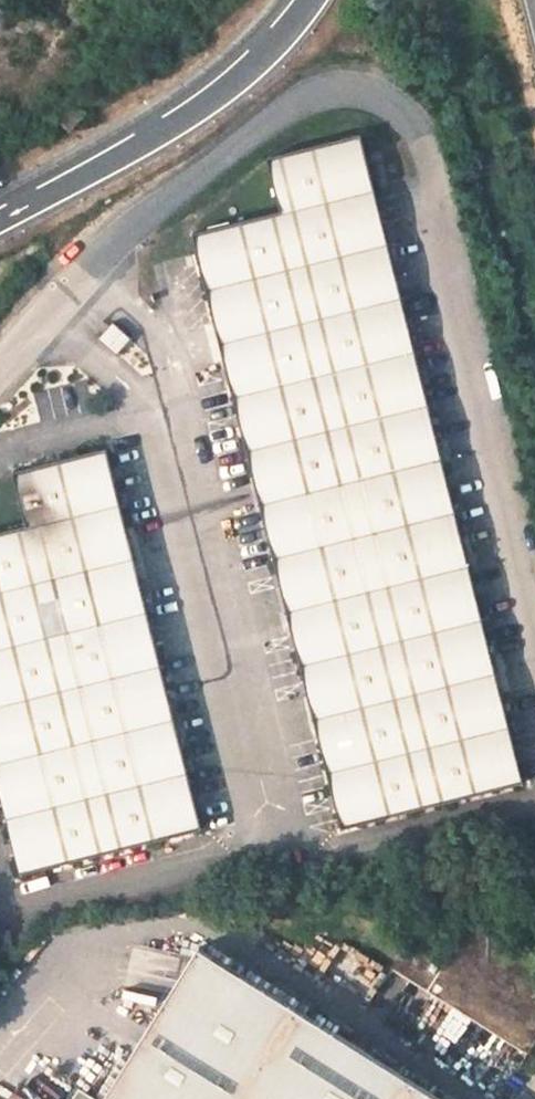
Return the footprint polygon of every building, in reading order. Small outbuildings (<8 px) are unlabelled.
[(194,234),(343,825),(520,780),(360,135),(269,159),(282,211),(194,234)] [(114,320),(101,336),(118,352),(132,337),(114,320)] [(27,525),(0,532),(0,787),(21,870),(200,827),(106,447),(15,471),(27,525)] [(392,967),(527,1053),(534,1039),(534,963),(469,922),(442,964),(408,942),(392,967)] [(103,1098),(443,1098),(199,946),(103,1098)]
